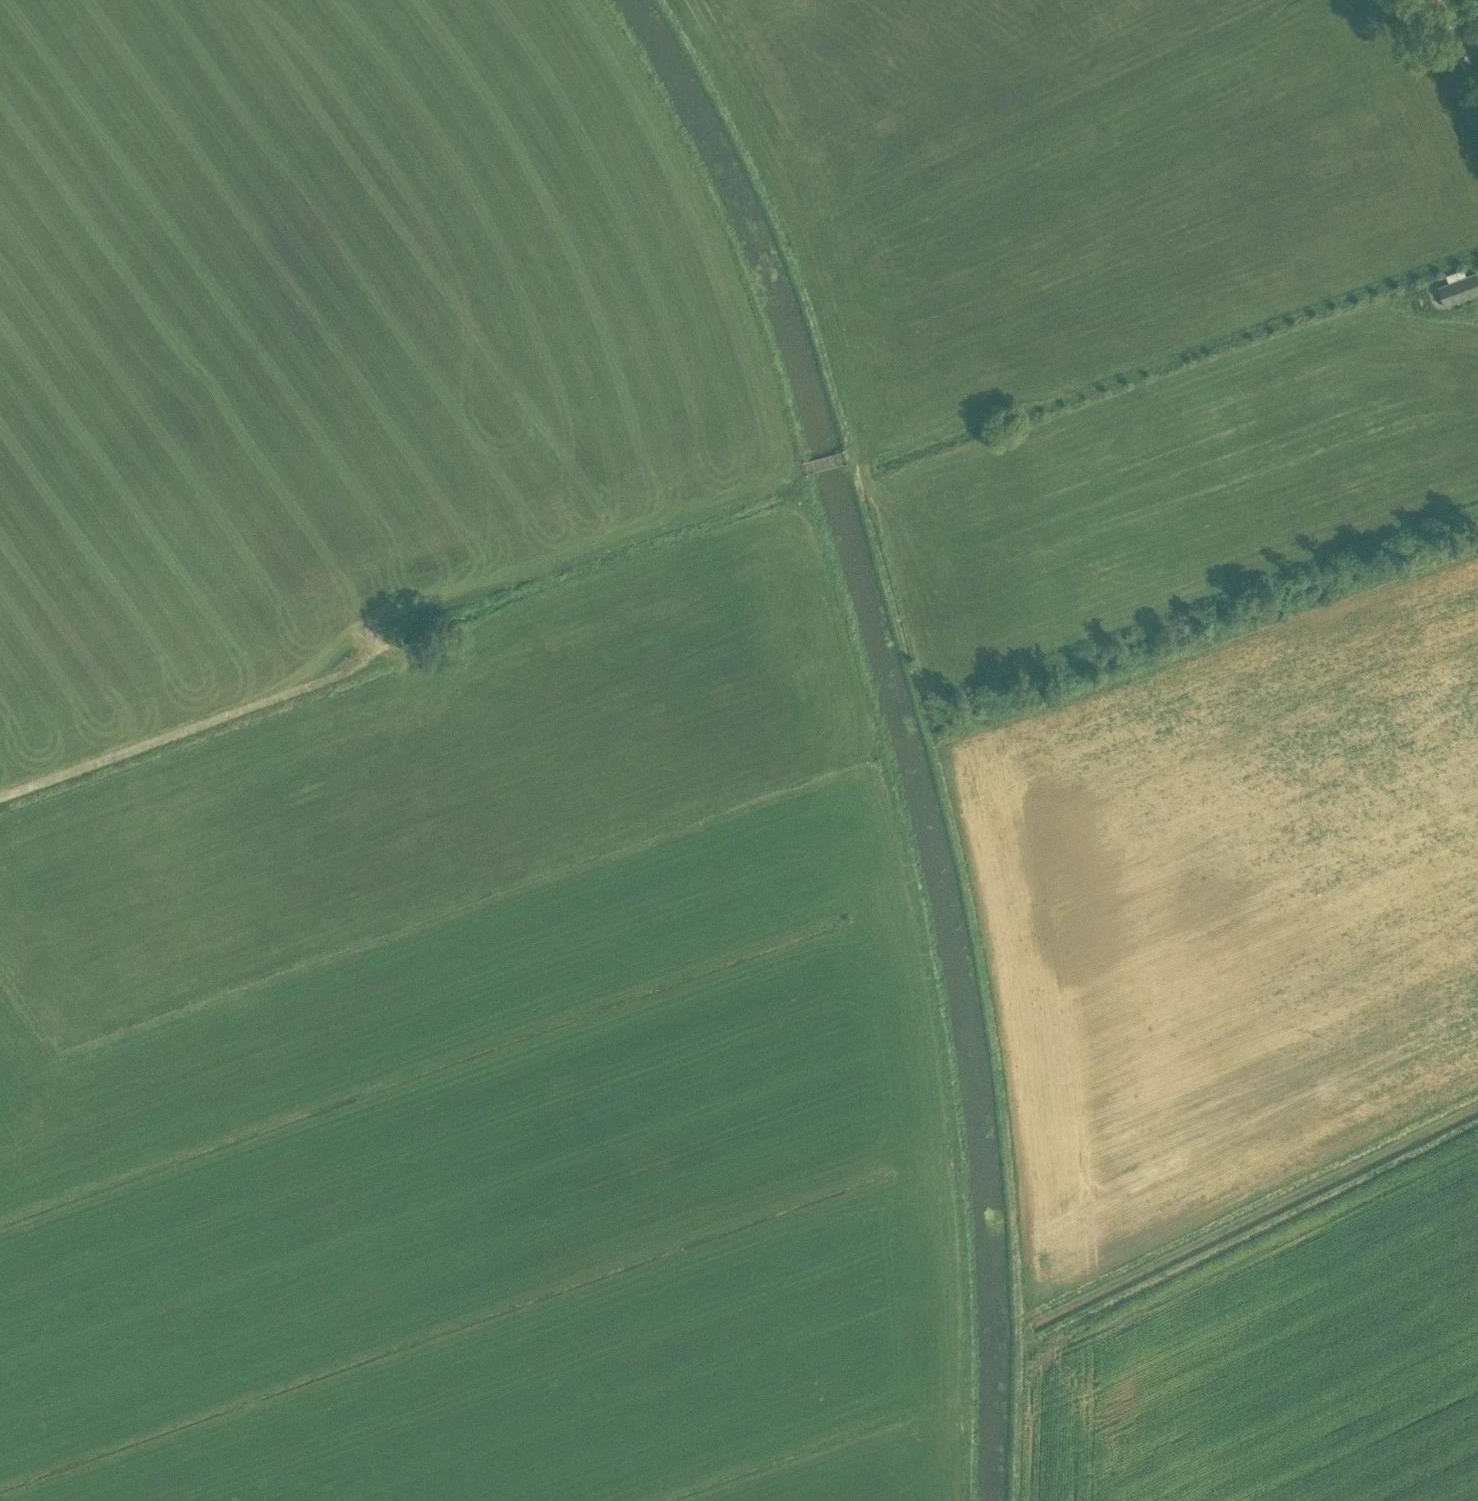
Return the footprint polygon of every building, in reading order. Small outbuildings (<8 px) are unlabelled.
[(1477,294),(1477,275),(1477,272),(1438,286),(1444,307),(1477,294)]
